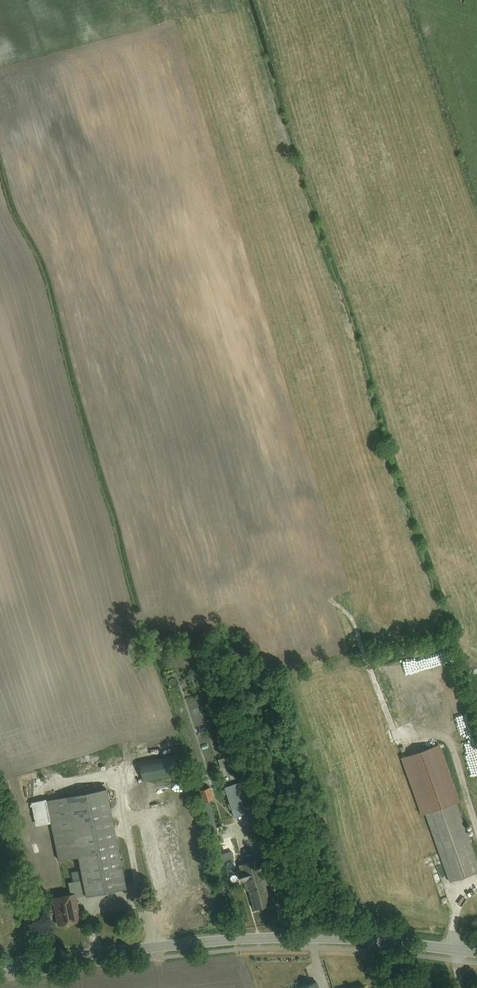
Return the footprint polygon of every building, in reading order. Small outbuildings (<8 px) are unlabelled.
[(462,622),(464,635),(476,632),(476,619),(462,622)] [(444,743),(407,755),(426,813),(429,812),(459,802),(464,800),(444,743)] [(142,780),(167,775),(164,758),(139,763),(142,780)] [(226,786),(233,814),(249,811),(242,782),(226,786)] [(199,788),(202,800),(213,798),(211,785),(199,788)] [(85,894),(128,885),(107,786),(46,798),(58,858),(76,854),(85,894)] [(429,812),(452,880),(476,872),(476,855),(459,802),(429,812)] [(231,849),(222,853),(224,859),(234,855),(231,849)] [(262,857),(239,863),(246,890),(250,889),(255,907),(274,901),(262,857)] [(76,890),(51,895),(57,925),(81,920),(76,890)]
